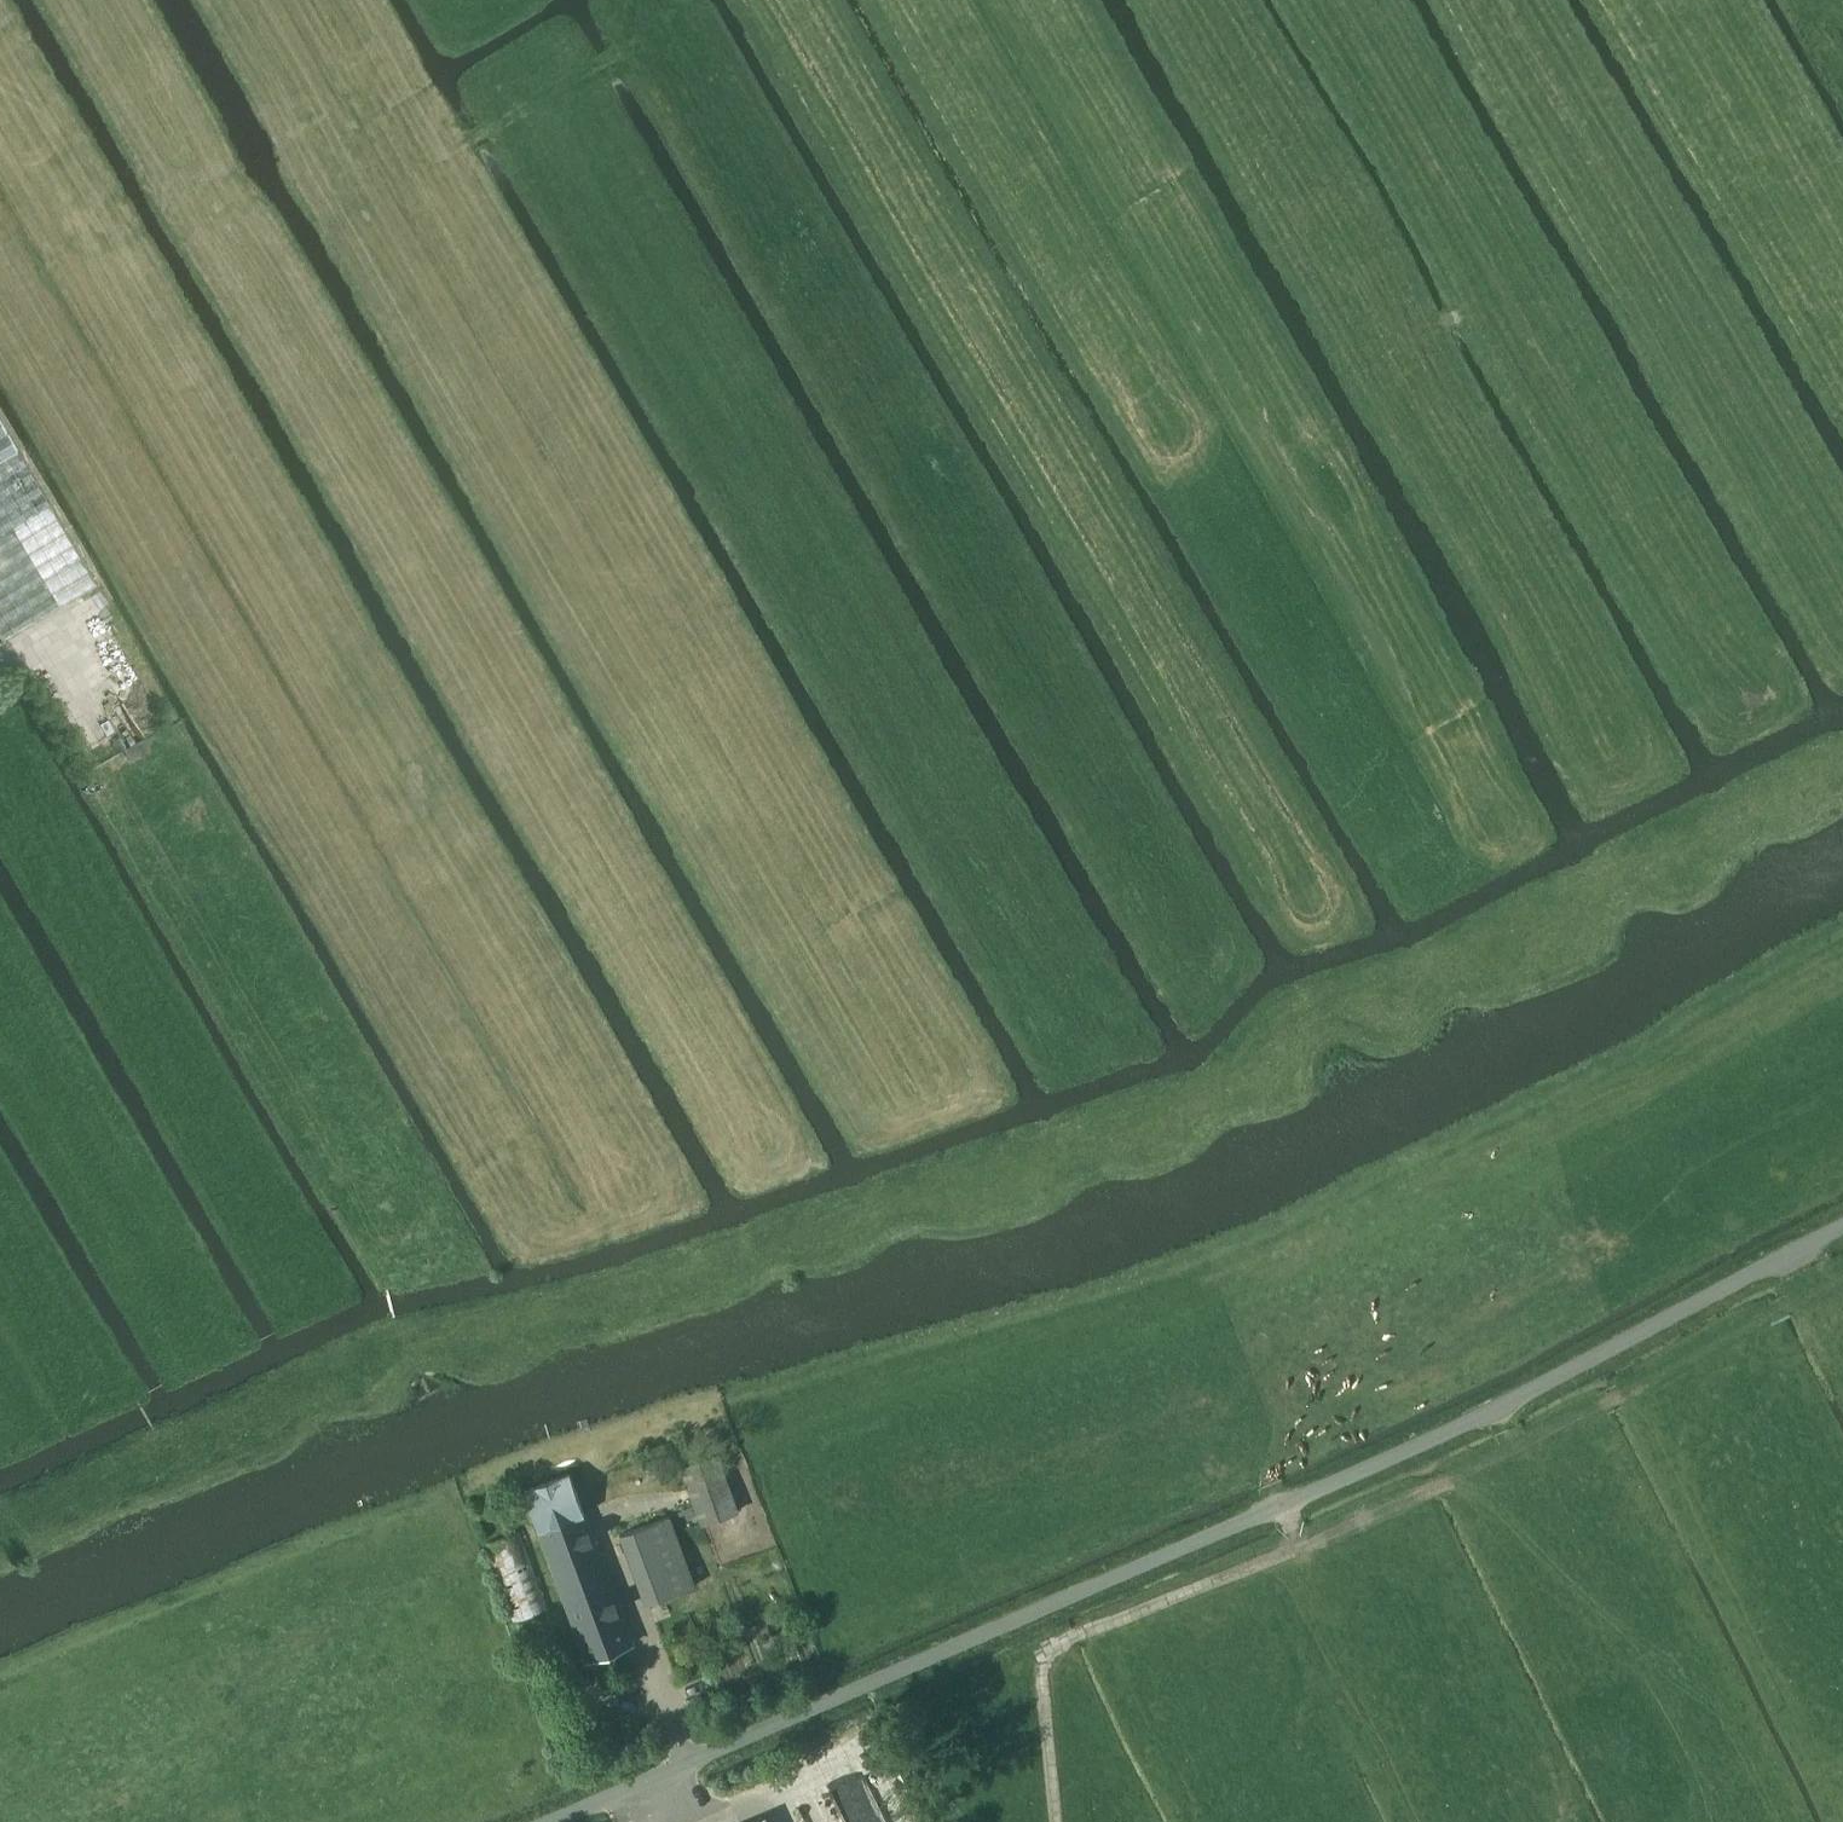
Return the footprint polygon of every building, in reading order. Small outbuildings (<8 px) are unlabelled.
[(95,583),(0,421),(0,630),(4,637),(95,583)] [(152,749),(144,737),(125,749),(133,761),(152,749)] [(701,1522),(737,1510),(718,1456),(682,1468),(701,1522)] [(587,1659),(630,1643),(570,1473),(526,1489),(587,1659)] [(667,1516),(620,1533),(629,1558),(677,1540),(667,1516)] [(520,1529),(484,1541),(512,1619),(548,1606),(520,1529)]
